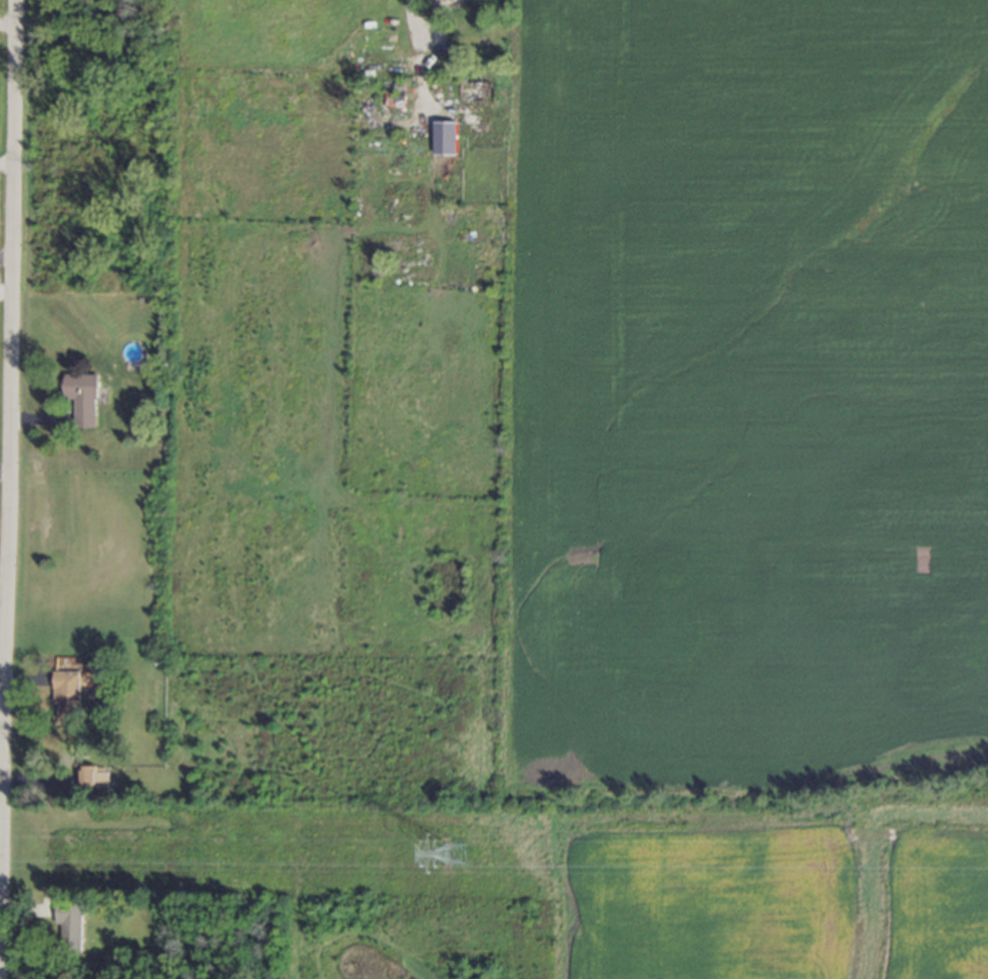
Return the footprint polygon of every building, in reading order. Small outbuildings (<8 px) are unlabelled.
[(455,155),(456,123),(434,123),(433,155),(455,155)] [(75,399),(74,428),(96,429),(98,375),(64,375),(63,399),(75,399)] [(59,703),(59,720),(81,720),(80,672),(54,672),(55,703),(59,703)] [(82,789),(108,788),(108,767),(82,767),(82,789)] [(58,901),(57,925),(63,925),(62,949),(83,950),(84,902),(58,901)]
